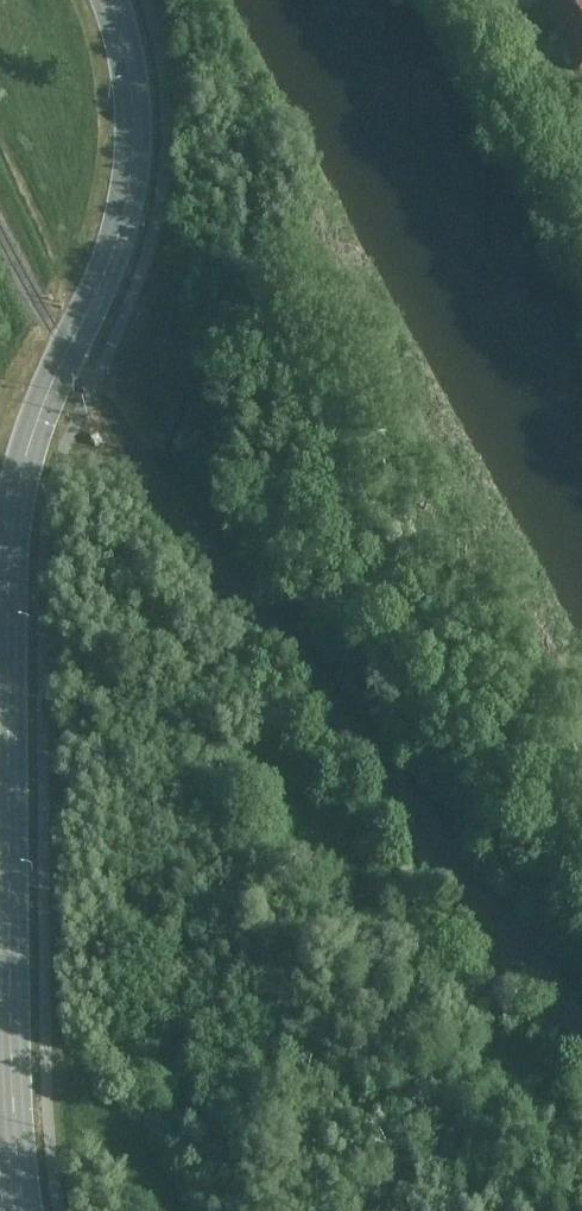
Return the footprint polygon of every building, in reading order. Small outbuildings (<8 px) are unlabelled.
[(564,45),(581,35),(581,0),(572,0),(546,14),(564,45)] [(564,45),(579,74),(581,73),(581,35),(564,45)]
